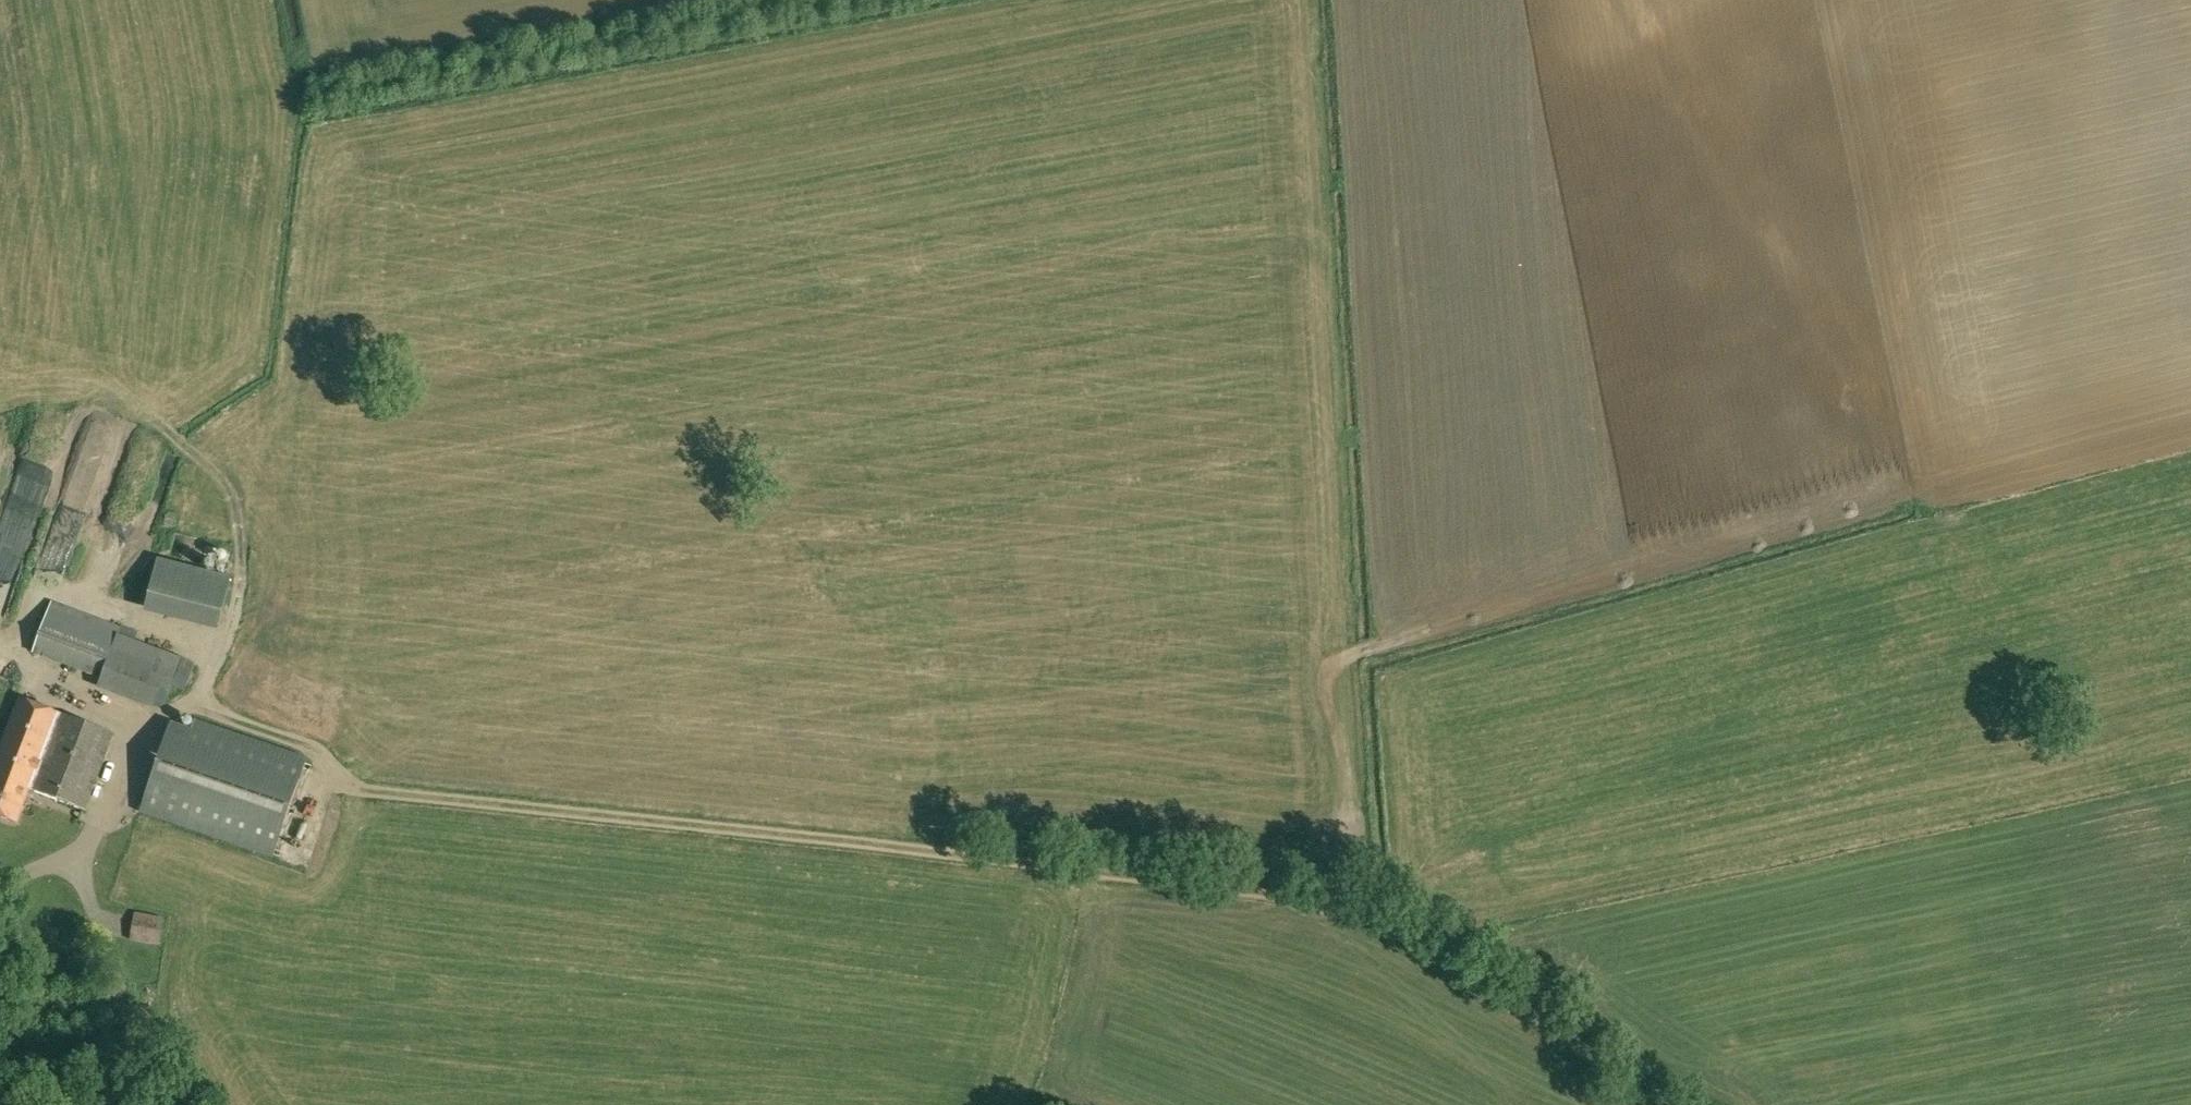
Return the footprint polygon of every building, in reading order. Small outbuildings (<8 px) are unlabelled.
[(232,576),(160,558),(149,598),(223,616),(232,576)] [(32,652),(95,677),(101,679),(98,688),(147,706),(148,703),(163,709),(171,686),(184,691),(194,663),(182,658),(182,657),(152,646),(156,635),(141,629),(142,628),(123,621),(121,626),(52,600),(32,652)] [(19,697),(0,747),(0,816),(16,822),(28,789),(84,810),(113,733),(19,697)] [(274,856),(307,757),(196,720),(193,730),(171,723),(142,811),(274,856)] [(164,917),(135,912),(131,939),(160,945),(164,917)]
